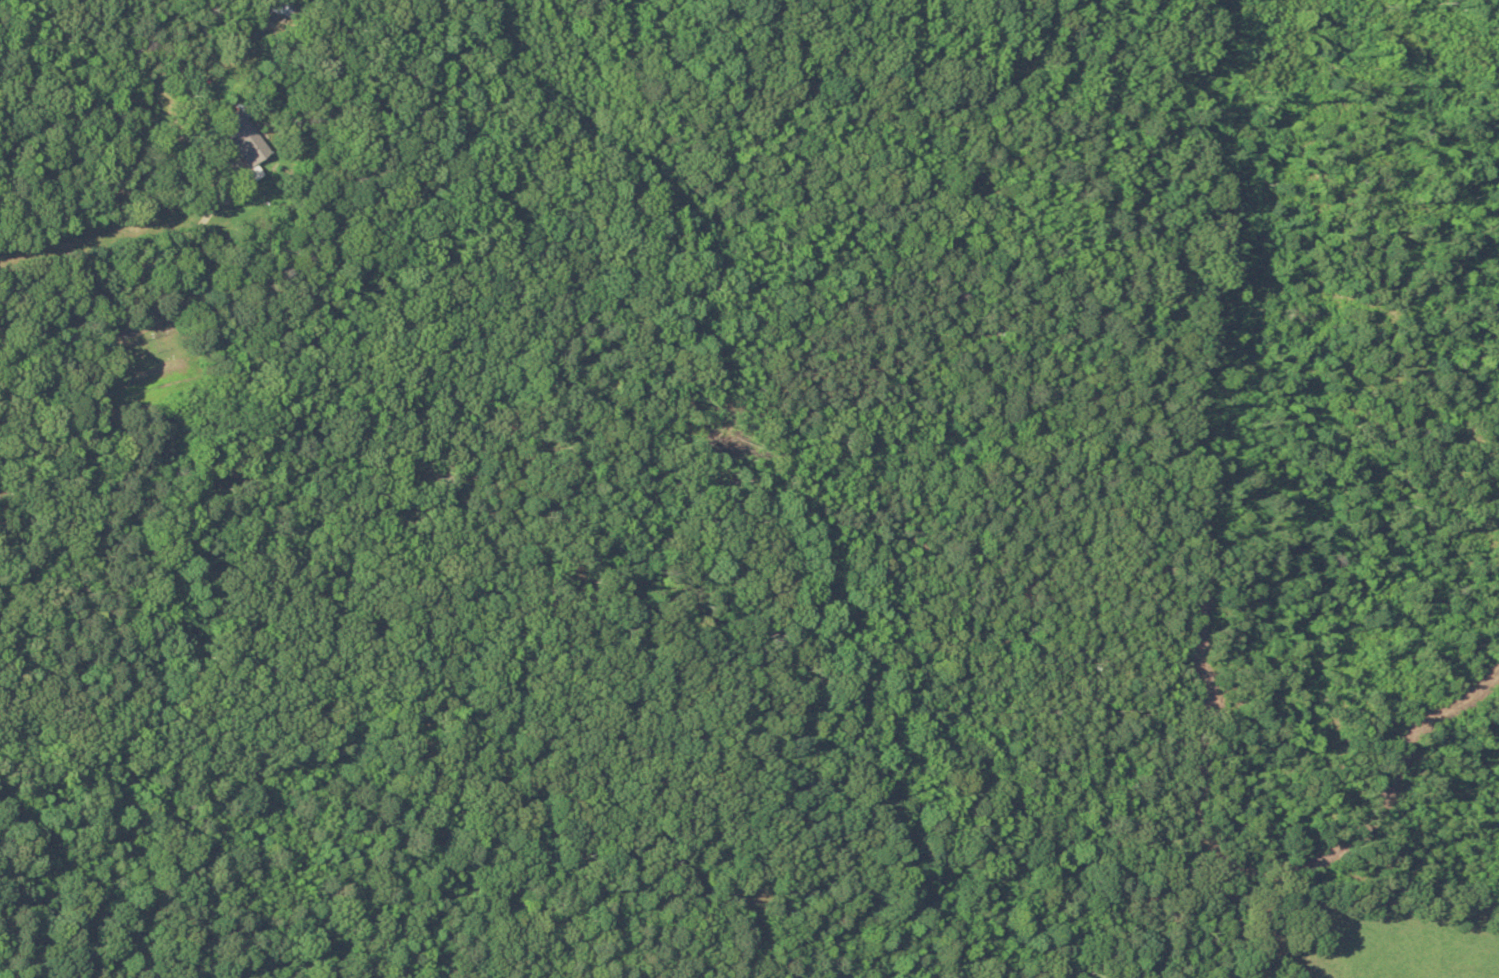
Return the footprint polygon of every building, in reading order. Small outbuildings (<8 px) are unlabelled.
[(232,165),(253,152),(225,105),(203,118),(232,165)]
